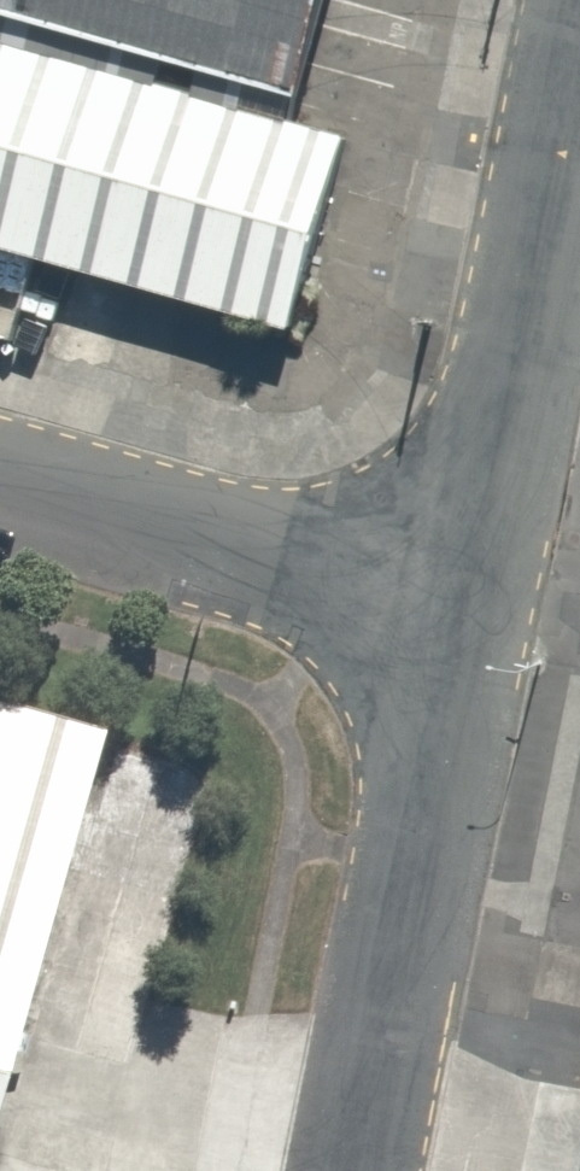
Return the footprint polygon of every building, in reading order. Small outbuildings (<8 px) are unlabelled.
[(322,0),(45,0),(300,75),(322,0)] [(0,36),(0,243),(277,325),(334,135),(0,36)] [(0,714),(0,1103),(106,745),(0,714)]
